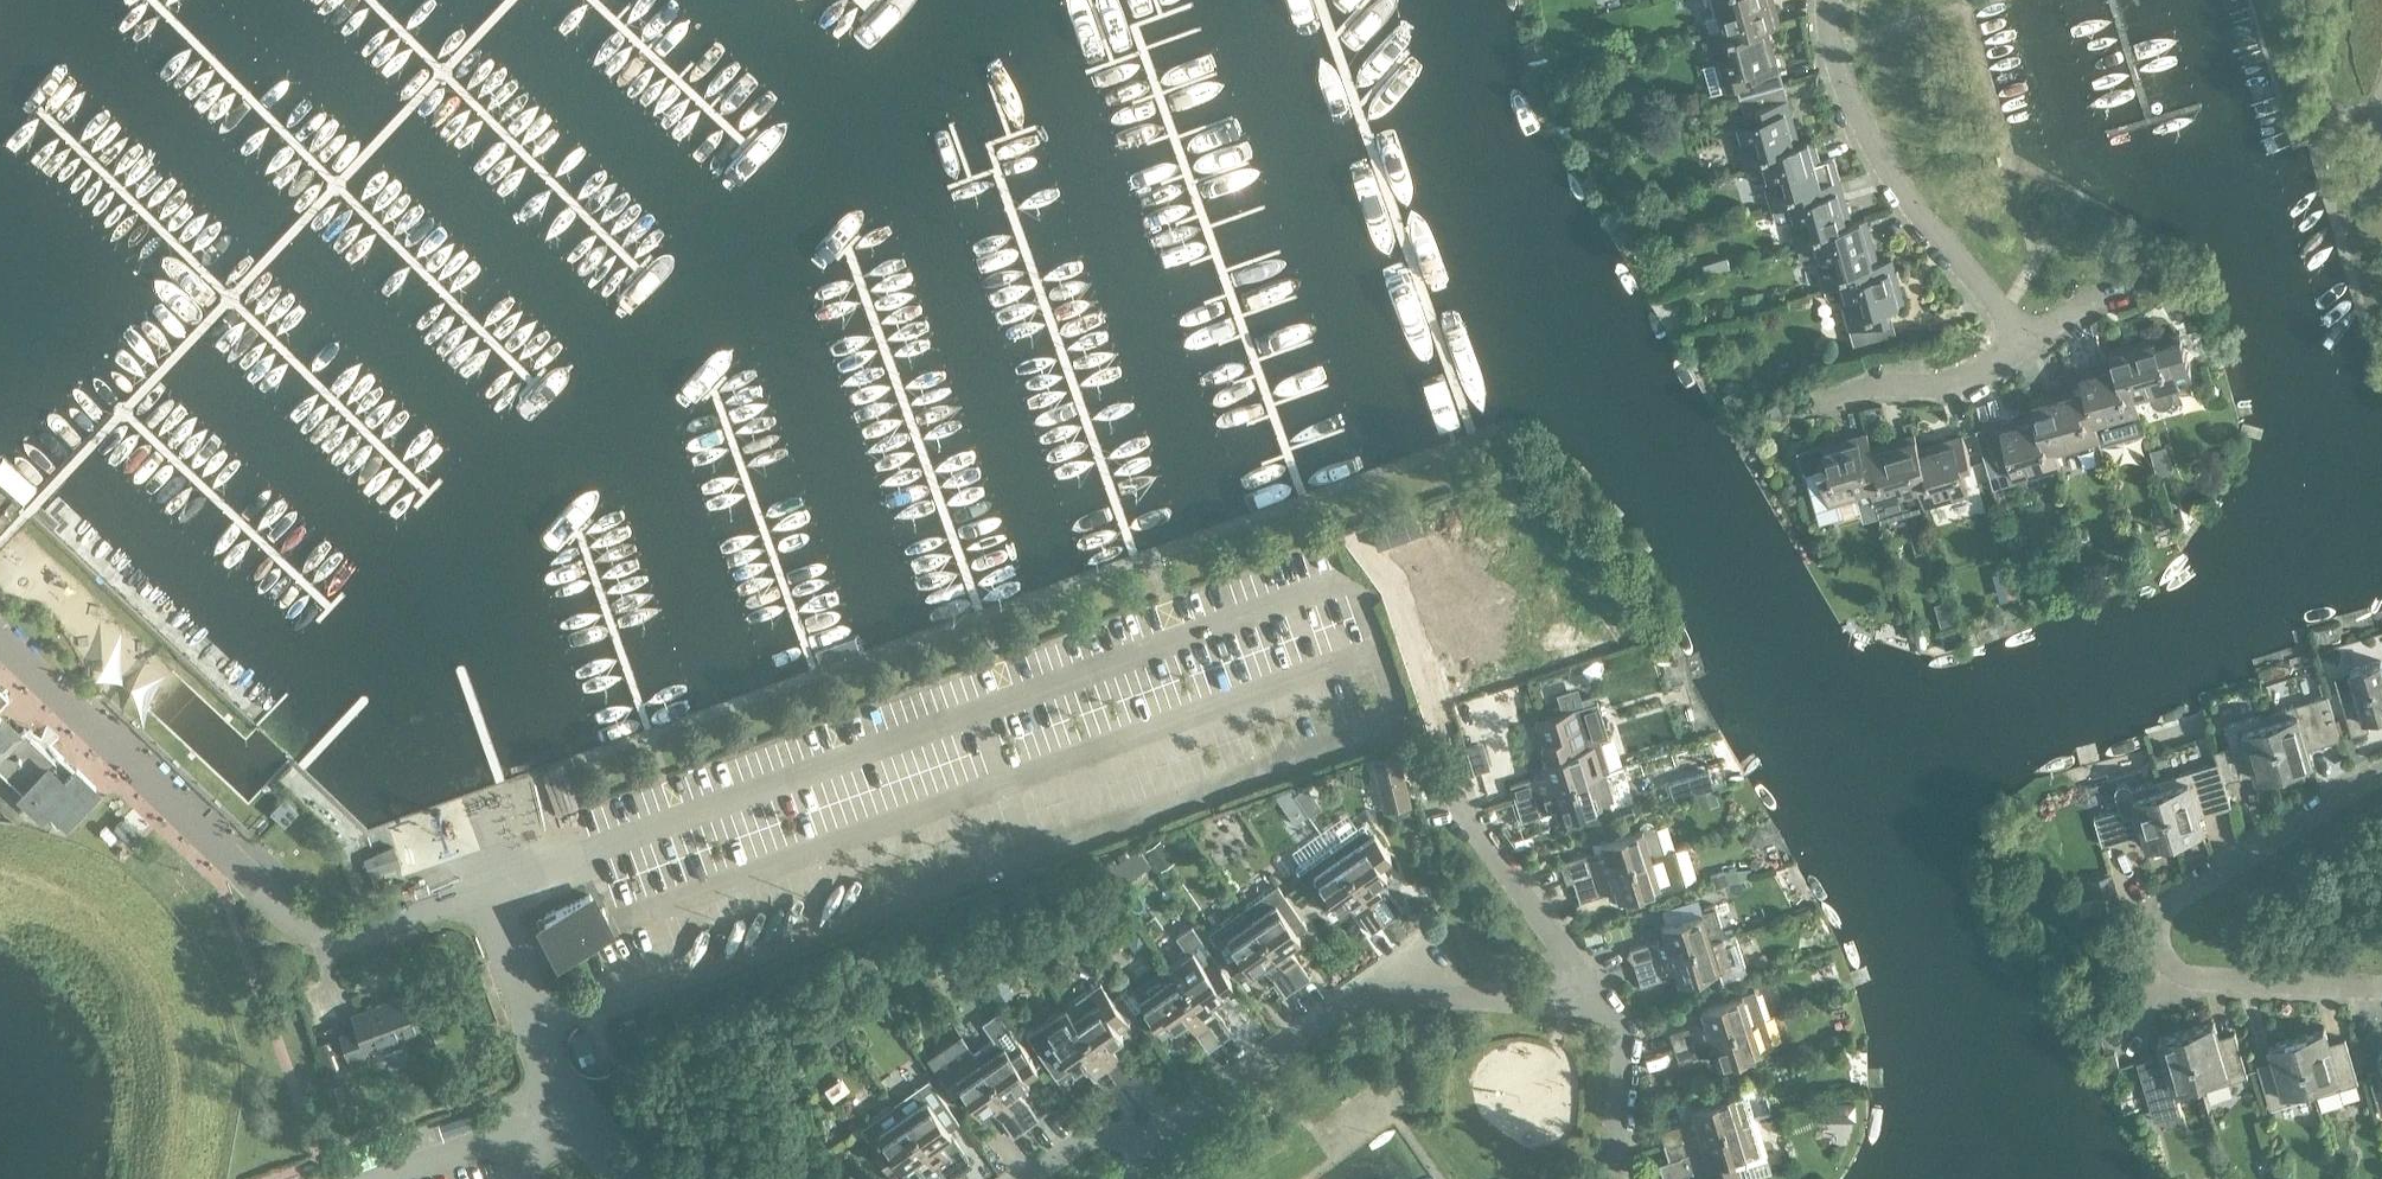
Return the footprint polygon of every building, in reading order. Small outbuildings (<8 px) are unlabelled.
[(1719,15),(1706,18),(1710,31),(1748,20),(1751,30),(1768,25),(1782,21),(1775,0),(1715,0),(1719,15)] [(1751,30),(1748,20),(1710,31),(1709,31),(1718,62),(1705,66),(1713,92),(1738,85),(1741,97),(1785,84),(1768,25),(1751,30)] [(1785,84),(1741,97),(1748,119),(1735,123),(1748,168),(1761,164),(1787,157),(1784,146),(1801,142),(1785,84)] [(1835,158),(1821,162),(1814,138),(1801,142),(1784,146),(1787,157),(1761,164),(1774,208),(1776,207),(1813,197),(1810,188),(1827,183),(1827,181),(1840,177),(1835,158)] [(1836,226),(1853,221),(1840,177),(1827,181),(1827,183),(1810,188),(1813,197),(1776,207),(1780,221),(1791,218),(1800,248),(1812,245),(1839,237),(1836,226)] [(1859,268),(1880,262),(1870,228),(1867,217),(1853,221),(1836,226),(1839,237),(1812,245),(1824,287),(1826,286),(1861,276),(1859,268)] [(1861,276),(1826,286),(1828,295),(1831,299),(1834,301),(1838,302),(1844,300),(1853,329),(1855,339),(1900,326),(1896,315),(1894,306),(1906,302),(1893,258),(1880,262),(1859,268),(1861,276)] [(2138,400),(2151,396),(2152,400),(2155,403),(2159,405),(2163,406),(2167,406),(2171,404),(2174,401),(2175,397),(2176,393),(2175,389),(2181,387),(2179,377),(2194,373),(2182,331),(2167,335),(2165,331),(2111,347),(2115,360),(2120,377),(2130,374),(2138,400)] [(2142,413),(2138,400),(2130,374),(2120,377),(2115,360),(2071,373),(2075,387),(2080,404),(2090,401),(2097,426),(2142,413)] [(2101,440),(2097,426),(2090,401),(2080,404),(2075,387),(2031,400),(2035,413),(2040,430),(2051,427),(2058,452),(2101,440)] [(2062,466),(2058,452),(2051,427),(2040,430),(2035,413),(1978,430),(1994,486),(2062,466)] [(1876,502),(1866,466),(1877,463),(1872,445),(1869,432),(1800,451),(1812,494),(1826,490),(1830,504),(1857,497),(1860,506),(1876,502)] [(1916,433),(1872,445),(1877,463),(1866,466),(1876,502),(1881,517),(1911,508),(1910,503),(1923,500),(1914,468),(1925,465),(1920,446),(1916,433)] [(1925,465),(1914,468),(1923,500),(1924,506),(1970,493),(1963,467),(1973,464),(1964,434),(1920,446),(1925,465)] [(1467,497),(1416,518),(1427,546),(1479,526),(1467,497)] [(1479,526),(1427,546),(1439,574),(1490,554),(1479,526)] [(1504,588),(1456,606),(1467,636),(1515,618),(1504,588)] [(1515,618),(1467,636),(1479,667),(1527,649),(1515,618)] [(2381,715),(2381,660),(2351,669),(2352,670),(2336,675),(2342,698),(2352,733),(2370,728),(2367,719),(2381,715)] [(2268,712),(2287,772),(2314,764),(2306,738),(2321,733),(2324,742),(2341,737),(2328,695),(2268,712)] [(2259,780),(2287,772),(2268,712),(2225,725),(2231,746),(2214,751),(2218,763),(2217,764),(2229,805),(2230,804),(2231,807),(2232,806),(2224,779),(2239,775),(2240,777),(2241,777),(2236,759),(2251,754),(2259,780)] [(1547,759),(1542,760),(1546,774),(1510,785),(1515,800),(1605,772),(1591,726),(1542,742),(1547,759)] [(59,826),(95,788),(48,743),(44,748),(25,729),(14,741),(0,728),(0,770),(59,826)] [(1483,751),(1468,756),(1473,771),(1488,766),(1483,751)] [(1400,761),(1377,766),(1382,787),(1405,782),(1400,761)] [(2199,814),(2229,805),(2217,764),(2203,767),(2159,780),(2176,839),(2204,831),(2199,814)] [(1605,772),(1515,800),(1521,821),(1544,813),(1548,806),(1556,803),(1560,817),(1564,816),(1567,827),(1613,813),(1609,802),(1614,800),(1605,772)] [(2176,839),(2159,780),(2144,784),(2141,772),(2086,788),(2103,845),(2145,832),(2149,847),(2176,839)] [(1673,809),(1712,802),(1707,774),(1668,781),(1673,809)] [(1366,820),(1354,829),(1329,847),(1384,924),(1396,915),(1402,910),(1389,891),(1379,889),(1375,883),(1386,875),(1379,864),(1390,856),(1366,820)] [(1664,852),(1655,824),(1601,841),(1605,855),(1569,866),(1573,880),(1664,852)] [(403,863),(396,844),(366,856),(373,873),(403,863)] [(2207,844),(2193,847),(2195,857),(2209,853),(2207,844)] [(1329,847),(1305,862),(1295,869),(1325,911),(1334,904),(1338,909),(1349,901),(1371,932),(1384,924),(1329,847)] [(1114,890),(1149,865),(1137,849),(1115,865),(1112,861),(1100,870),(1114,890)] [(1686,885),(1675,849),(1664,852),(1573,880),(1580,902),(1609,893),(1607,886),(1614,884),(1618,897),(1655,886),(1657,894),(1686,885)] [(2121,905),(2112,874),(2087,881),(2096,913),(2121,905)] [(1277,884),(1242,908),(1297,986),(1310,977),(1288,946),(1300,938),(1296,933),(1306,926),(1277,884)] [(592,895),(534,927),(556,967),(614,936),(592,895)] [(1626,955),(1634,964),(1724,936),(1716,907),(1702,911),(1697,898),(1679,903),(1683,917),(1661,924),(1665,938),(1629,949),(1630,951),(1626,955)] [(1284,995),(1297,986),(1242,908),(1207,932),(1235,972),(1246,964),(1251,972),(1263,963),(1284,995)] [(1231,982),(1192,925),(1176,935),(1186,950),(1165,964),(1220,1041),(1233,1032),(1211,1001),(1223,993),(1220,989),(1231,982)] [(1724,936),(1634,964),(1640,985),(1662,979),(1660,972),(1675,967),(1679,981),(1718,969),(1722,983),(1748,975),(1734,932),(1725,935),(1724,936)] [(1220,1041),(1165,964),(1131,988),(1161,1031),(1171,1023),(1174,1027),(1186,1019),(1207,1050),(1220,1041)] [(1002,979),(988,990),(1001,1007),(1015,997),(1002,979)] [(1122,1036),(1119,1031),(1129,1025),(1126,1020),(1136,1014),(1121,993),(1112,999),(1100,982),(1065,1006),(1120,1084),(1133,1075),(1111,1044),(1122,1036)] [(1674,1047),(1764,1018),(1755,989),(1701,1007),(1705,1020),(1669,1032),(1674,1047)] [(419,1022),(409,995),(353,1015),(358,1029),(341,1035),(351,1063),(369,1056),(367,1049),(403,1036),(409,1052),(436,1042),(428,1019),(419,1022)] [(1120,1084),(1065,1006),(1041,1023),(1074,1070),(1085,1062),(1107,1093),(1120,1084)] [(971,1050),(1026,1127),(1038,1119),(1017,1088),(1028,1079),(1026,1076),(1037,1068),(997,1011),(981,1022),(991,1036),(971,1050)] [(1773,1046),(1764,1018),(1674,1047),(1678,1062),(1714,1050),(1719,1063),(1773,1046)] [(2215,1022),(2187,1030),(2205,1089),(2248,1076),(2239,1042),(2222,1047),(2215,1022)] [(2325,1028),(2297,1036),(2315,1095),(2359,1082),(2349,1049),(2332,1053),(2325,1028)] [(2187,1030),(2160,1038),(2167,1064),(2151,1068),(2156,1085),(2148,1088),(2144,1095),(2149,1113),(2156,1116),(2176,1111),(2181,1103),(2179,1097),(2205,1089),(2187,1030)] [(2297,1036),(2270,1044),(2278,1070),(2261,1075),(2271,1108),(2315,1095),(2297,1036)] [(1026,1127),(971,1050),(938,1073),(953,1094),(962,1088),(980,1113),(991,1105),(1013,1136),(1026,1127)] [(331,1085),(348,1078),(342,1060),(325,1067),(331,1085)] [(2371,1081),(2381,1114),(2381,1078),(2371,1081)] [(893,1104),(946,1178),(952,1178),(961,1173),(956,1167),(968,1159),(948,1130),(958,1122),(929,1079),(893,1104)] [(1664,1146),(1755,1117),(1746,1089),(1691,1106),(1696,1119),(1659,1131),(1664,1146)] [(893,1104),(860,1128),(886,1166),(896,1159),(910,1178),(946,1178),(893,1104)] [(1664,1146),(1668,1160),(1658,1163),(1663,1178),(1677,1178),(1688,1176),(1687,1170),(1694,1167),(1698,1178),(1733,1178),(1730,1169),(1767,1157),(1755,1117),(1664,1146)] [(1005,1178),(1013,1178),(1020,1173),(1003,1152),(991,1162),(1005,1178)]
